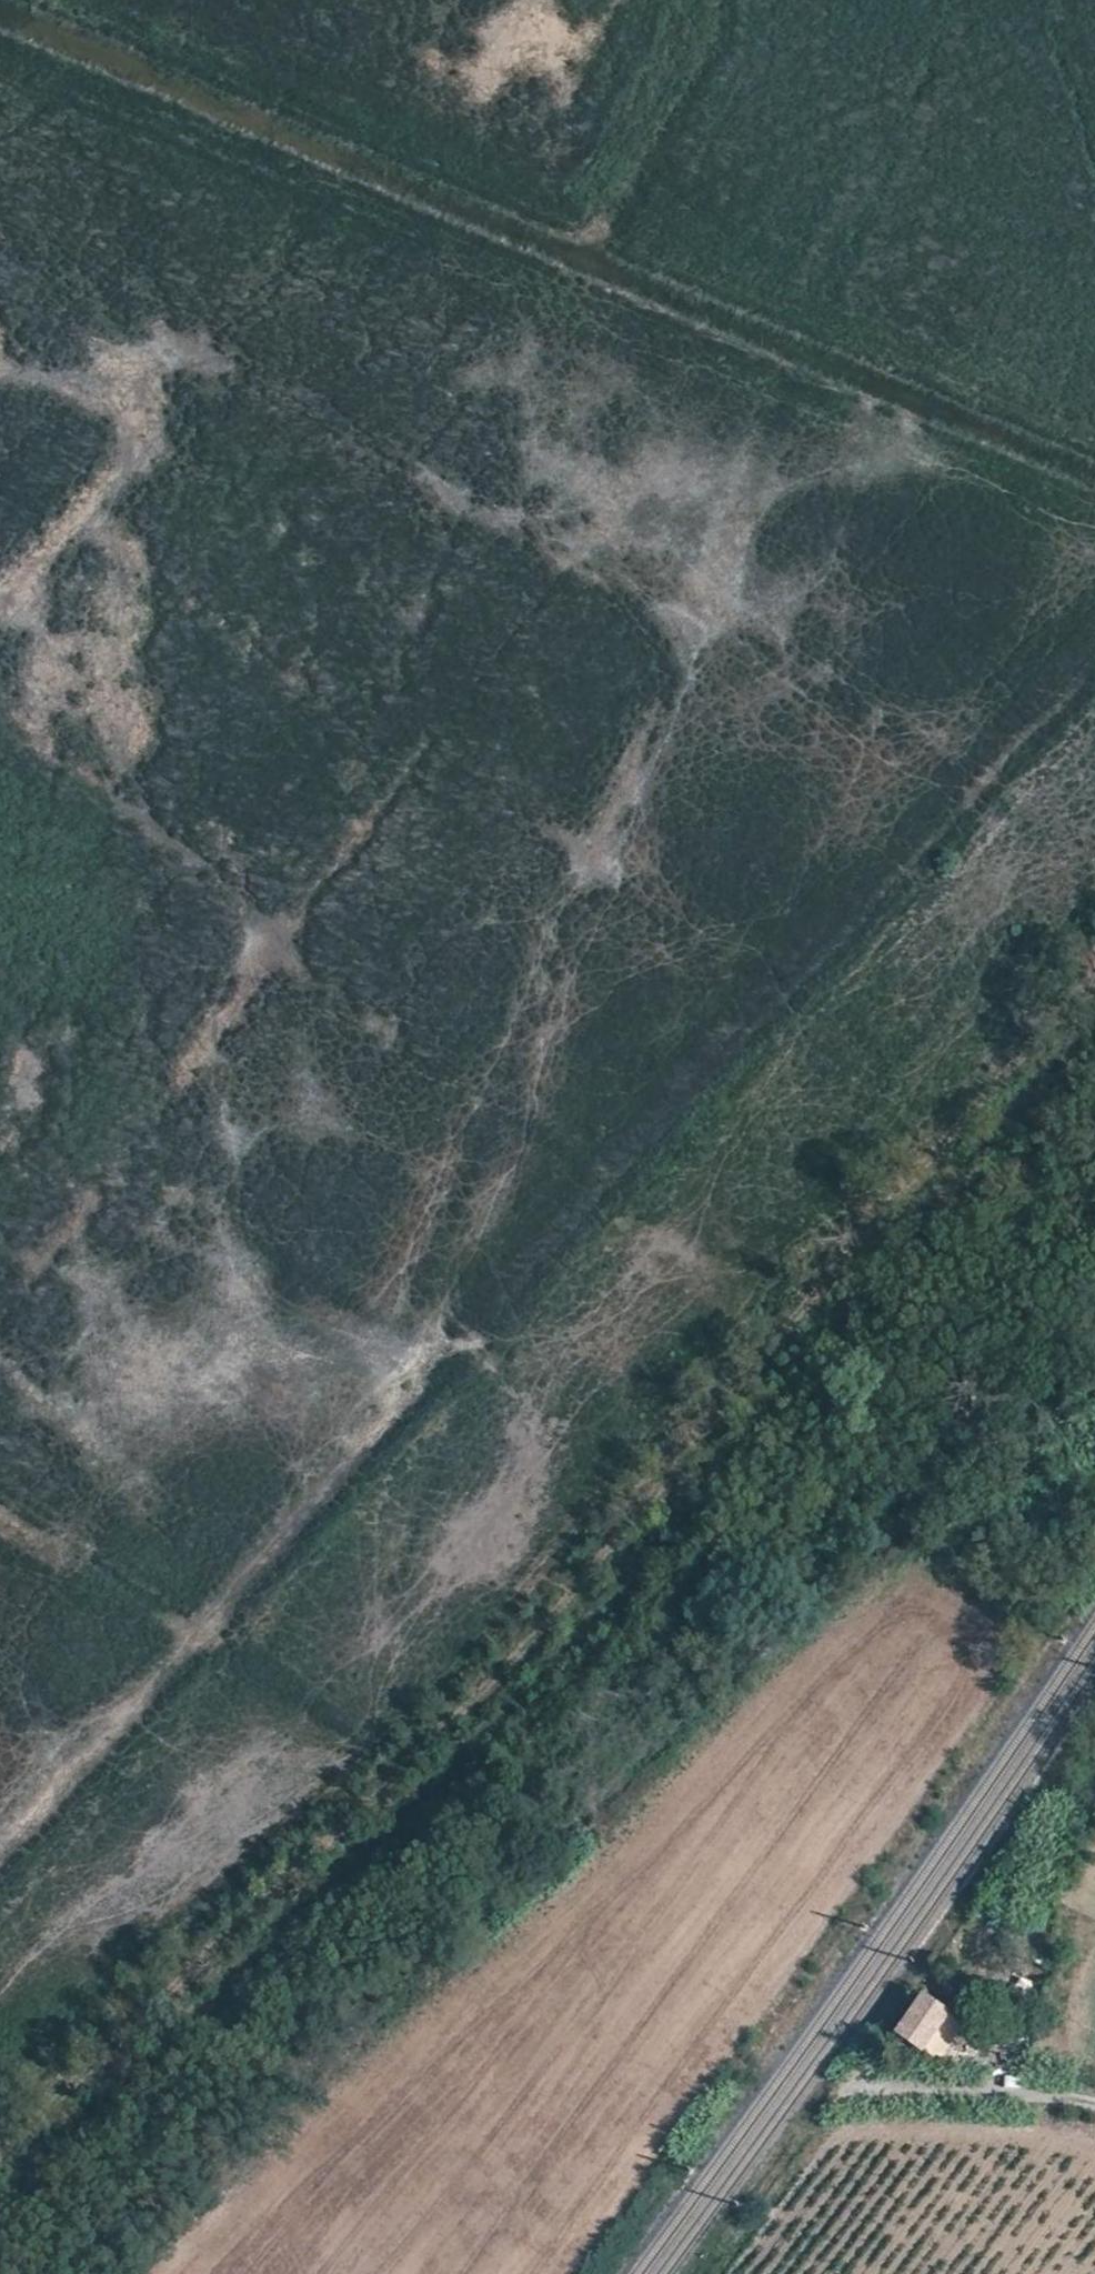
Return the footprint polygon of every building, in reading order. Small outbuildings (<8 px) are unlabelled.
[(903,2035),(921,2049),(944,2018),(927,2004),(903,2035)]
